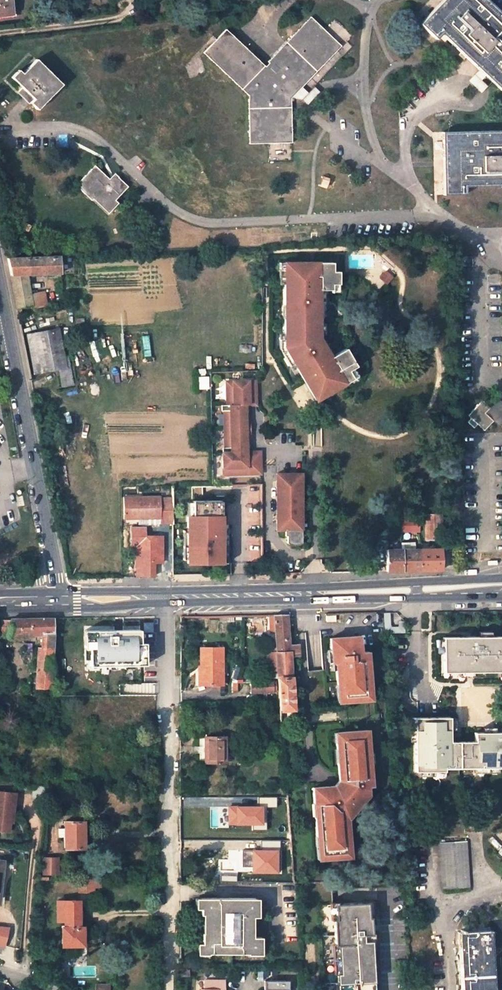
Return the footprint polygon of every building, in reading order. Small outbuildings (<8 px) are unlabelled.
[(13,13),(11,0),(0,0),(0,15),(13,13)] [(420,23),(423,26),(447,1),(446,0),(442,0),(439,3),(438,5),(420,23)] [(486,0),(446,0),(447,1),(423,26),(436,39),(441,34),(444,37),(446,40),(501,91),(501,15),(486,0)] [(250,143),(290,142),(291,141),(292,140),(291,97),(341,45),(310,16),(267,61),(269,62),(265,65),(226,29),(204,52),(248,94),(250,143)] [(62,84),(37,58),(23,73),(20,70),(12,77),(22,87),(20,90),(32,101),(31,102),(38,109),(62,84)] [(445,132),(442,132),(442,146),(443,159),(447,159),(447,195),(466,194),(466,186),(501,186),(501,130),(445,132)] [(95,165),(77,185),(91,198),(96,193),(109,206),(128,186),(119,177),(114,183),(95,165)] [(55,276),(61,275),(60,256),(8,258),(11,274),(27,274),(55,272),(55,276)] [(296,366),(312,393),(318,392),(324,390),(330,387),(335,385),(341,382),(342,383),(352,377),(348,369),(352,366),(355,365),(345,347),(333,354),(330,356),(327,354),(324,348),(324,345),(319,336),(318,288),(331,288),(331,283),(338,282),(338,270),(332,269),(332,261),(283,261),(284,283),(284,304),(288,304),(288,317),(284,317),(284,333),(284,346),(296,366)] [(386,279),(391,272),(384,267),(379,274),(386,279)] [(31,294),(27,274),(11,274),(15,298),(31,294)] [(31,294),(15,298),(18,309),(16,310),(16,311),(21,310),(20,308),(33,305),(33,308),(47,306),(44,291),(31,294)] [(65,356),(59,329),(34,334),(41,371),(59,368),(69,366),(68,355),(65,356)] [(284,346),(284,333),(279,333),(279,348),(292,369),(296,366),(284,346)] [(41,371),(34,334),(26,335),(34,372),(41,371)] [(330,356),(333,354),(329,348),(329,347),(328,346),(327,345),(325,345),(324,345),(324,348),(327,354),(330,356)] [(73,383),(69,366),(59,368),(63,385),(73,383)] [(352,377),(357,374),(352,366),(348,369),(352,377)] [(257,381),(228,381),(229,405),(225,405),(226,453),(223,453),(224,475),(261,475),(261,456),(247,456),(247,452),(247,442),(251,442),(250,415),(247,415),(247,405),(257,405),(257,381)] [(312,393),(315,399),(342,383),(341,382),(335,385),(330,387),(324,390),(318,392),(312,393)] [(498,398),(490,407),(494,410),(496,408),(500,406),(501,408),(501,402),(498,398)] [(482,400),(468,415),(471,418),(468,422),(474,428),(478,424),(484,430),(493,421),(496,417),(501,417),(501,416),(501,408),(500,406),(496,408),(494,410),(490,407),(482,400)] [(501,417),(496,417),(493,421),(499,426),(501,423),(501,416),(501,417)] [(277,523),(277,530),(285,530),(285,536),(287,536),(287,543),(290,544),(295,544),(295,545),(299,544),(302,542),(302,474),(277,474),(277,481),(279,482),(279,499),(277,499),(277,514),(279,514),(279,522),(277,523)] [(139,524),(158,524),(159,523),(172,522),(171,498),(160,498),(160,497),(123,497),(124,518),(139,518),(139,524)] [(220,522),(220,500),(193,501),(193,502),(193,516),(187,516),(187,531),(187,536),(189,537),(189,546),(187,546),(187,563),(221,562),(220,528),(215,528),(215,522),(220,522)] [(440,539),(439,514),(424,515),(424,539),(440,539)] [(387,532),(418,531),(418,519),(383,520),(384,533),(387,532)] [(226,562),(226,522),(220,522),(215,522),(215,528),(220,528),(221,562),(226,562)] [(376,546),(387,545),(387,532),(384,533),(377,533),(376,546)] [(415,549),(386,550),(386,571),(412,570),(441,569),(440,548),(415,549)] [(276,651),(276,652),(289,652),(289,645),(287,614),(274,614),(276,651)] [(42,633),(53,634),(53,619),(37,619),(8,619),(7,635),(42,633)] [(106,665),(124,665),(131,665),(139,665),(138,629),(124,630),(123,630),(118,630),(112,630),(89,630),(89,648),(89,666),(106,665)] [(50,688),(53,634),(42,633),(41,648),(37,648),(35,687),(50,688)] [(336,685),(337,702),(366,700),(365,682),(363,682),(362,674),(364,674),(362,651),(356,652),(355,636),(327,638),(324,639),(326,664),(330,663),(332,685),(336,685)] [(444,671),(501,671),(501,636),(480,636),(443,636),(444,671)] [(289,645),(289,652),(276,652),(277,669),(280,711),(293,710),(292,686),(289,655),(298,655),(297,645),(289,645)] [(222,685),(221,647),(199,648),(200,667),(203,667),(204,685),(222,685)] [(277,669),(276,652),(276,651),(267,652),(269,670),(277,669)] [(272,691),(272,681),(251,682),(252,692),(272,691)] [(192,716),(192,707),(180,707),(180,716),(192,716)] [(449,741),(449,716),(435,716),(414,716),(414,770),(444,770),(444,767),(501,767),(501,732),(495,732),(474,732),(474,741),(449,741)] [(321,837),(323,860),(350,857),(347,819),(360,804),(357,801),(363,793),(363,787),(371,786),(369,763),(368,763),(367,753),(369,753),(367,730),(339,732),(340,742),(336,742),(336,749),(340,749),(342,762),(337,762),(339,780),(334,786),(312,788),(314,804),(318,804),(319,817),(315,817),(317,838),(321,837)] [(230,744),(230,737),(205,737),(205,760),(205,762),(226,762),(226,744),(230,744)] [(0,792),(0,831),(8,832),(10,818),(12,818),(15,793),(0,792)] [(84,821),(64,820),(64,848),(84,848),(84,821)] [(226,846),(225,821),(205,821),(205,846),(226,846)] [(469,887),(466,841),(440,843),(443,888),(469,887)] [(58,858),(43,858),(43,874),(58,874),(58,858)] [(78,877),(79,891),(92,891),(92,886),(92,876),(78,877)] [(92,876),(92,886),(100,886),(100,876),(92,876)] [(202,934),(202,953),(256,953),(256,948),(261,947),(261,937),(252,937),(252,912),(255,912),(255,899),(200,899),(200,916),(207,916),(208,934),(202,934)] [(79,927),(79,900),(64,900),(56,901),(56,920),(65,920),(65,927),(62,927),(62,946),(83,945),(82,926),(79,927)] [(366,903),(335,904),(336,919),(333,919),(335,945),(338,945),(340,974),(336,974),(337,984),(341,983),(342,989),(371,989),(373,989),(369,918),(367,918),(366,903)] [(6,947),(10,928),(0,926),(0,946),(6,947)] [(489,975),(488,953),(487,931),(457,933),(459,955),(461,989),(490,989),(489,975)] [(203,989),(200,989),(217,989),(225,989),(225,980),(203,980),(203,989)] [(288,989),(286,989),(286,981),(264,980),(264,989),(272,989),(288,989)]
